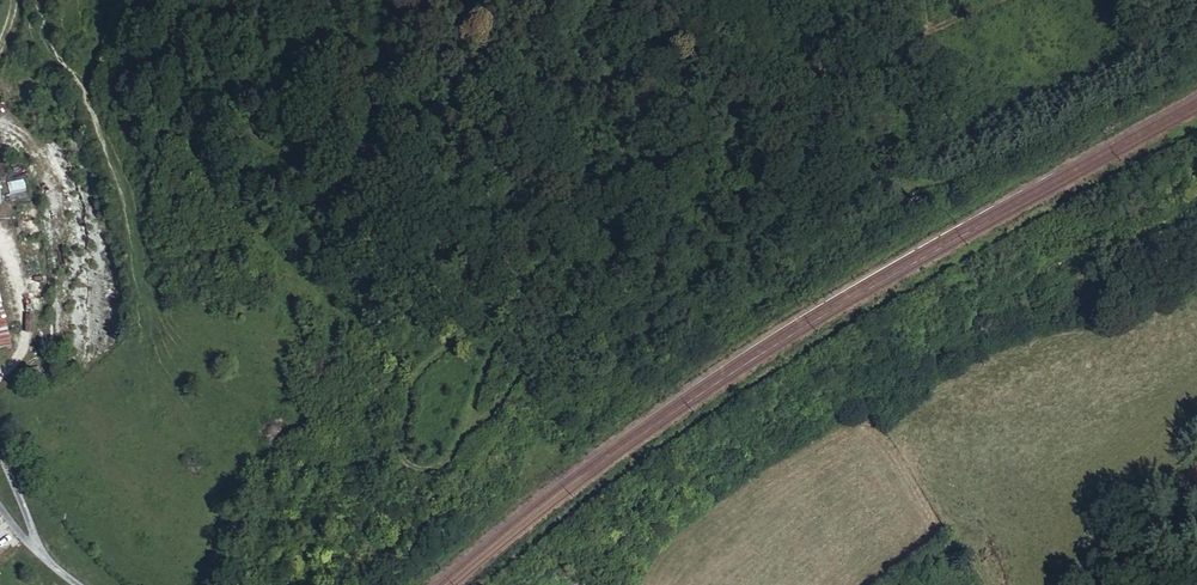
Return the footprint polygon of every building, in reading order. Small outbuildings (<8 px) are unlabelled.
[(11,344),(0,300),(0,347),(11,344)]
